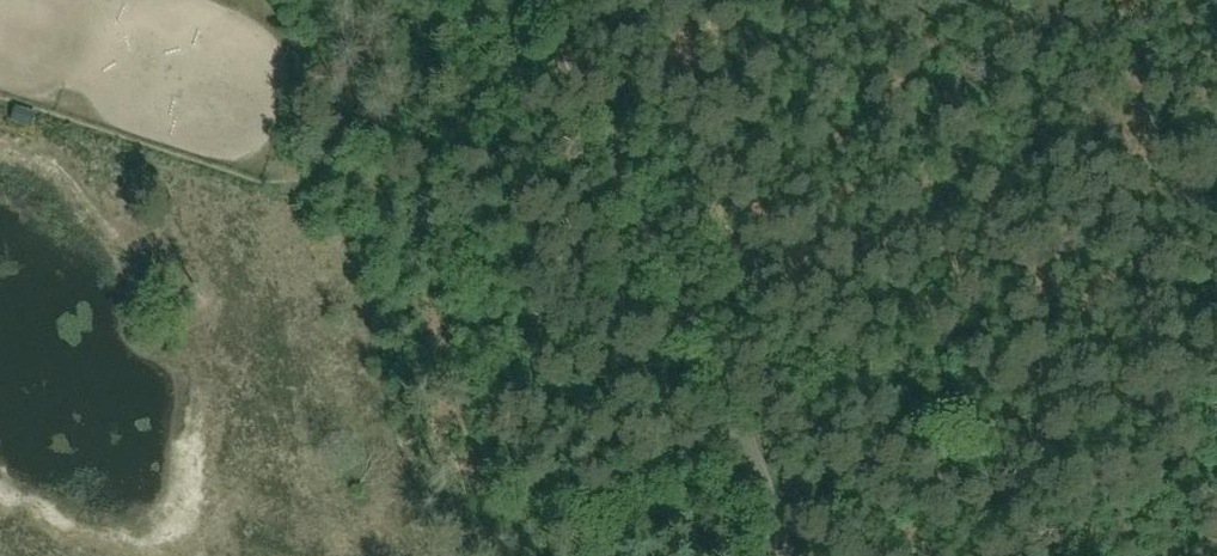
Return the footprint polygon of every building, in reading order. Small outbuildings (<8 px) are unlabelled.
[(32,129),(36,115),(15,109),(11,122),(32,129)]
